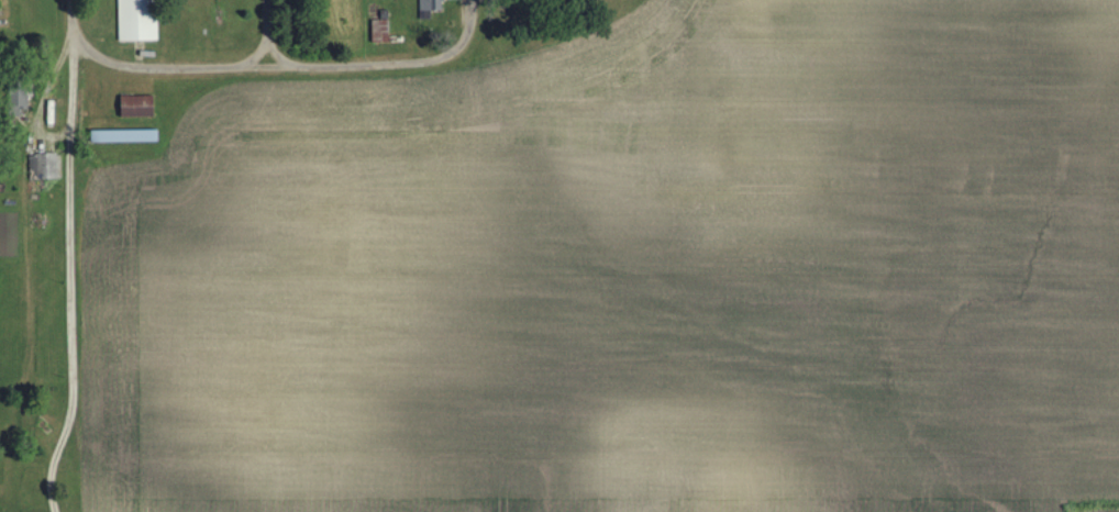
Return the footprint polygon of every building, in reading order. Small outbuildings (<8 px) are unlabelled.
[(119,42),(153,41),(152,0),(118,0),(119,42)] [(430,12),(441,12),(441,0),(419,0),(419,20),(430,19),(430,12)] [(371,21),(372,44),(389,43),(388,21),(371,21)] [(26,114),(25,85),(7,86),(8,115),(26,114)] [(152,97),(118,97),(119,118),(152,118),(152,97)] [(89,144),(159,142),(159,131),(88,132),(89,144)] [(29,155),(30,181),(61,180),(61,154),(29,155)]
